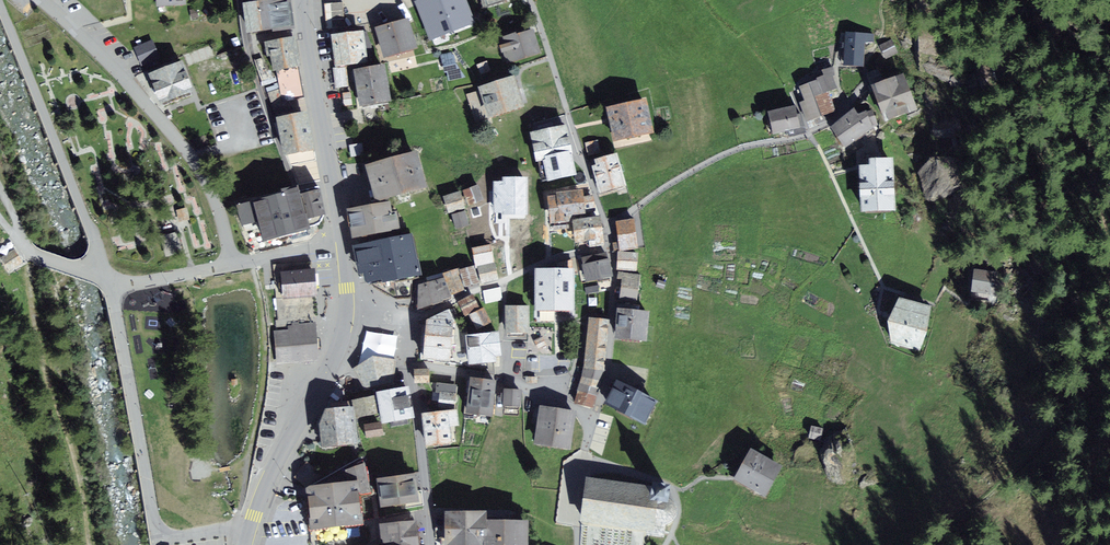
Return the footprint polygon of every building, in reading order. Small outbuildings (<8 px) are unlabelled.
[(294,0),(293,0),(248,6),(252,36),(298,30),(294,0)] [(418,4),(432,39),(473,24),(464,0),(428,0),(418,4)] [(487,10),(522,0),(484,0),(487,10)] [(413,22),(380,31),(388,60),(421,51),(413,22)] [(537,32),(504,42),(510,65),(545,55),(537,32)] [(368,33),(335,37),(339,69),(372,65),(368,33)] [(876,37),(842,34),(839,68),(864,70),(866,46),(876,44),(876,37)] [(300,40),(270,45),(276,74),(306,68),(300,40)] [(884,48),(889,59),(903,53),(897,41),(884,48)] [(155,42),(136,49),(142,66),(161,59),(155,42)] [(453,54),(443,57),(449,83),(469,79),(455,62),(453,54)] [(489,63),(478,67),(482,77),(493,73),(489,63)] [(188,65),(154,77),(165,106),(198,93),(188,65)] [(390,68),(359,73),(364,109),(395,105),(390,68)] [(832,68),(818,73),(820,78),(825,93),(835,89),(832,80),(836,79),(832,68)] [(914,110),(902,76),(863,91),(875,124),(914,110)] [(812,81),(813,83),(818,95),(825,93),(820,78),(812,81)] [(513,81),(466,96),(476,126),(529,109),(520,79),(513,81)] [(813,83),(805,86),(809,99),(818,95),(813,83)] [(805,86),(795,89),(801,104),(797,105),(804,125),(817,120),(809,99),(805,86)] [(818,95),(809,99),(817,120),(833,114),(825,93),(818,95)] [(651,104),(613,112),(621,146),(658,138),(651,104)] [(787,110),(760,117),(765,138),(792,131),(787,110)] [(825,133),(838,152),(870,131),(857,112),(825,133)] [(313,115),(282,121),(288,158),(319,153),(313,115)] [(571,126),(535,135),(543,167),(579,158),(571,126)] [(424,155),(372,170),(382,205),(434,191),(424,155)] [(623,155),(599,162),(600,168),(596,170),(604,198),(633,190),(623,155)] [(889,162),(858,163),(858,170),(851,170),(853,216),(891,215),(889,162)] [(528,179),(495,178),(495,223),(510,223),(510,219),(528,219),(528,179)] [(482,187),(466,193),(472,208),(488,202),(482,187)] [(331,220),(324,190),(243,208),(247,227),(266,223),(270,245),(317,234),(314,224),(331,220)] [(560,197),(552,198),(555,225),(574,223),(577,218),(590,217),(587,191),(560,193),(560,197)] [(464,193),(446,198),(452,215),(469,210),(464,193)] [(395,206),(353,212),(358,243),(400,236),(395,206)] [(469,213),(455,216),(459,232),(472,228),(469,213)] [(605,219),(577,222),(579,246),(607,243),(605,219)] [(637,223),(621,225),(625,252),(640,250),(637,223)] [(168,253),(181,251),(178,233),(165,235),(168,253)] [(419,236),(359,246),(364,278),(371,277),(373,288),(426,280),(419,236)] [(22,261),(13,246),(3,252),(0,254),(0,256),(8,269),(22,261)] [(494,246),(475,250),(478,267),(498,263),(494,246)] [(642,256),(621,254),(619,272),(640,274),(642,256)] [(606,255),(584,260),(589,283),(611,278),(606,255)] [(498,265),(481,269),(484,285),(502,281),(498,265)] [(477,267),(463,271),(468,288),(482,284),(477,267)] [(461,271),(447,275),(449,280),(454,297),(467,292),(461,271)] [(579,272),(540,271),(539,312),(578,312),(579,272)] [(993,296),(995,274),(972,272),(970,295),(993,296)] [(314,273),(285,275),(287,301),(317,299),(323,299),(321,273),(314,273)] [(643,278),(626,276),(623,301),(640,303),(643,278)] [(449,280),(422,288),(422,312),(455,300),(454,297),(449,280)] [(501,288),(484,292),(487,304),(503,300),(501,288)] [(483,309),(476,296),(461,303),(468,317),(483,309)] [(930,310),(894,302),(879,325),(888,347),(921,354),(930,310)] [(532,307),(509,308),(509,334),(532,334),(532,307)] [(487,310),(472,317),(480,332),(495,325),(487,310)] [(650,313),(617,310),(615,340),(647,343),(650,313)] [(470,332),(452,312),(432,325),(428,362),(472,364),(470,332)] [(611,323),(589,321),(584,368),(574,403),(595,409),(606,370),(611,323)] [(290,333),(277,334),(279,364),(321,361),(321,358),(318,325),(292,328),(290,333)] [(504,334),(472,338),(476,366),(508,362),(504,334)] [(354,372),(365,391),(382,389),(396,378),(397,362),(377,360),(354,372)] [(429,371),(416,371),(417,385),(430,384),(429,371)] [(495,384),(470,381),(466,416),(491,418),(495,384)] [(457,386),(441,384),(438,408),(454,410),(457,386)] [(658,405),(618,385),(606,408),(646,428),(658,405)] [(398,393),(382,395),(386,427),(413,421),(410,390),(398,393)] [(522,392),(505,391),(504,408),(521,409),(522,392)] [(383,417),(379,398),(357,402),(359,410),(360,421),(383,417)] [(576,413),(540,408),(534,446),(571,452),(576,413)] [(359,410),(333,413),(325,428),(328,451),(363,447),(360,421),(359,410)] [(460,413),(424,417),(428,450),(455,447),(453,430),(462,429),(460,413)] [(382,426),(364,428),(365,440),(383,438),(382,426)] [(784,467),(755,450),(738,480),(767,496),(784,467)] [(352,482),(317,487),(312,490),(316,531),(369,525),(366,496),(374,493),(368,464),(349,471),(352,482)] [(414,477),(378,482),(382,511),(418,505),(414,477)] [(640,489),(589,481),(587,492),(581,491),(579,500),(578,512),(586,513),(584,522),(649,531),(665,534),(672,494),(640,489)] [(447,512),(447,544),(533,544),(533,521),(489,521),(489,512),(447,512)] [(424,520),(385,524),(387,544),(426,544),(424,520)]
